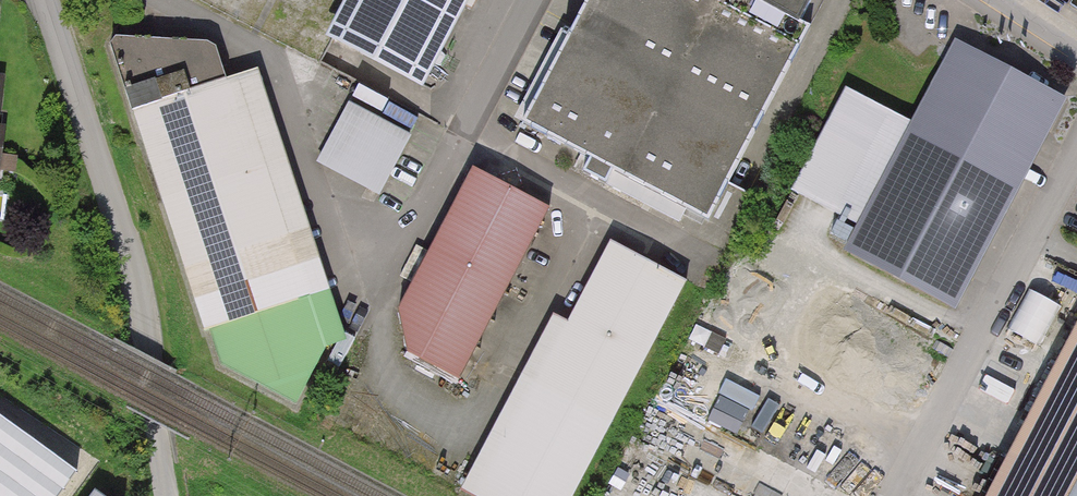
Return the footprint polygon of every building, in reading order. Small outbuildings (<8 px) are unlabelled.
[(463,0),(340,0),(322,35),(419,84),(463,0)] [(521,120),(703,217),(803,30),(790,23),(802,0),(586,0),(521,120)] [(109,47),(201,339),(206,337),(216,370),(298,411),(330,349),(347,343),(258,71),(227,81),(217,48),(206,44),(117,38),(109,47)] [(949,310),(1058,97),(951,43),(909,125),(845,92),(794,192),(858,224),(842,255),(949,310)] [(379,197),(412,137),(349,103),(317,163),(379,197)] [(461,382),(551,212),(474,171),(399,313),(408,354),(461,382)] [(469,495),(573,495),(687,284),(611,244),(568,324),(553,316),(459,491),(469,495)] [(1004,326),(1026,345),(1057,311),(1035,292),(1004,326)] [(985,495),(1076,495),(1076,318),(985,495)] [(76,470),(0,415),(0,495),(57,495),(76,470)]
